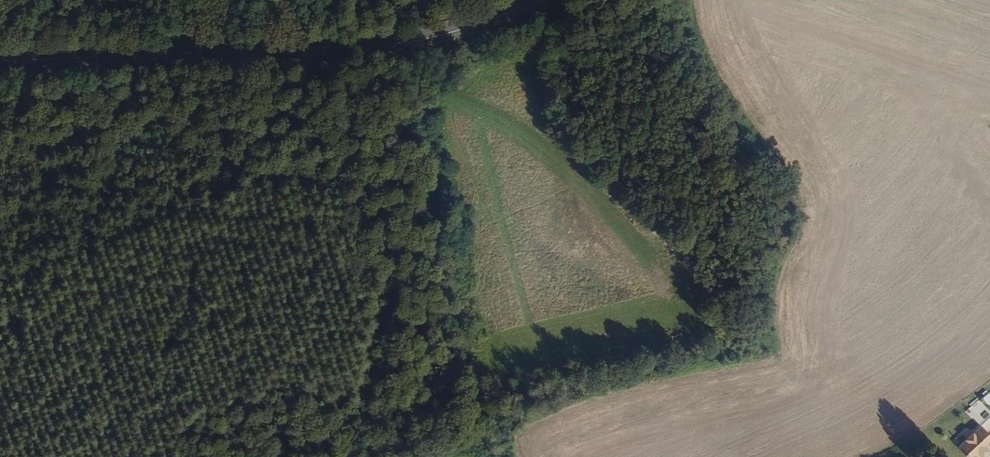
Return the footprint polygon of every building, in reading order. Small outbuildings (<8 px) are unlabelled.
[(989,447),(989,441),(979,428),(956,447),(964,456),(978,456),(985,452),(989,447)]
